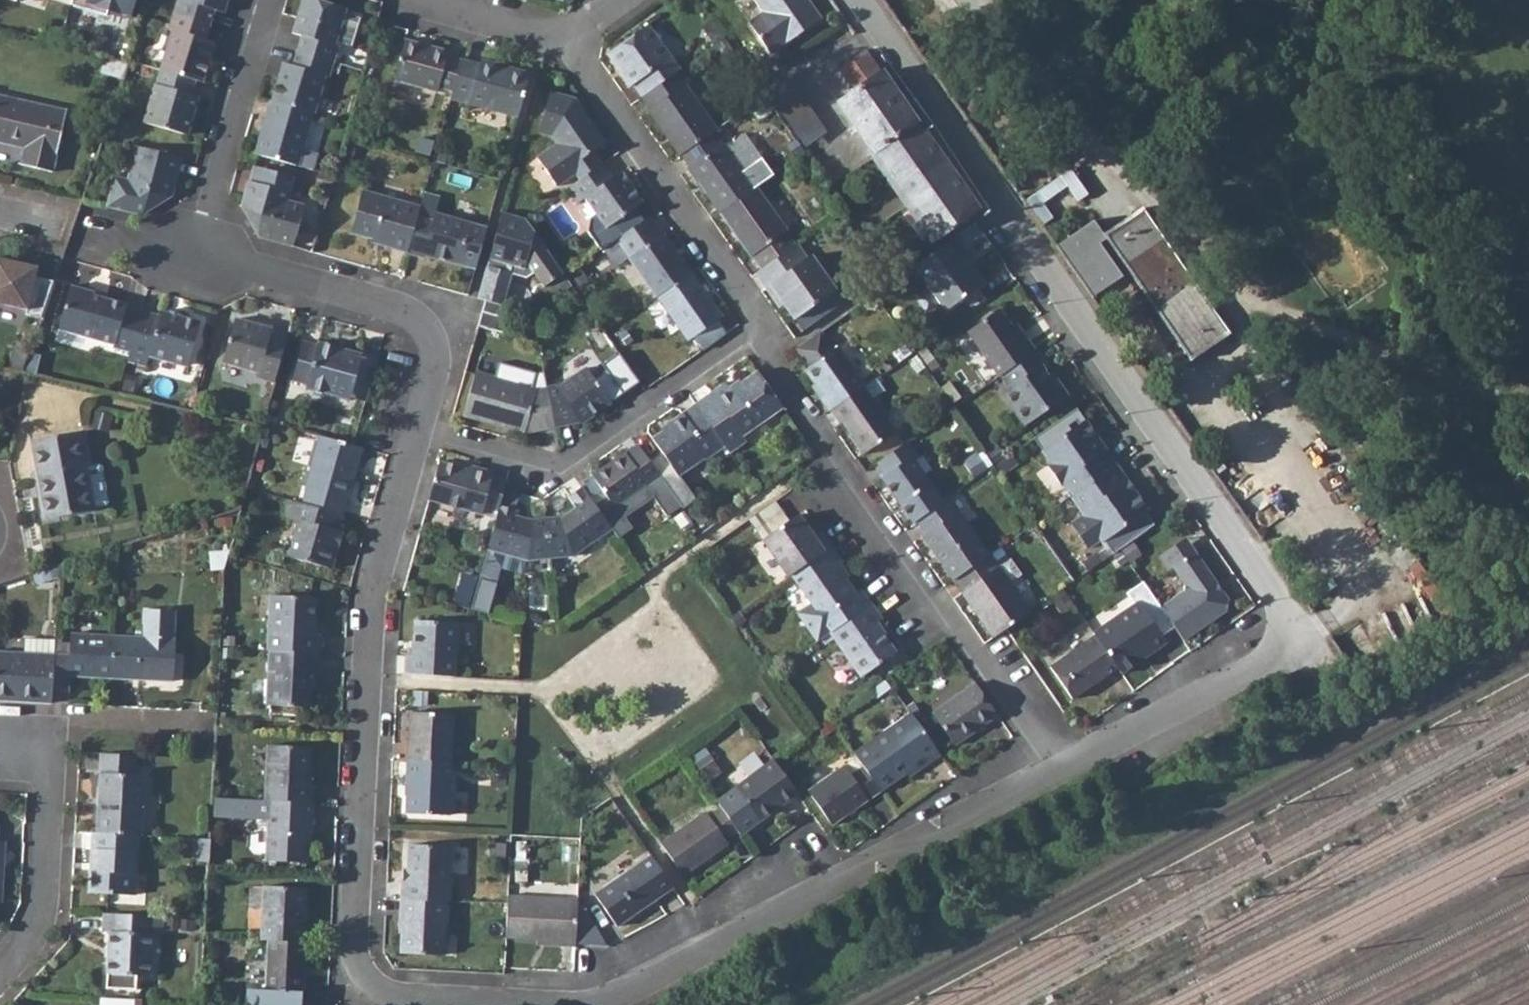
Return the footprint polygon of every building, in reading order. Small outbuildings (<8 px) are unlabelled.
[(69,4),(105,15),(107,8),(129,15),(133,0),(70,0),(69,4)] [(172,13),(209,23),(213,8),(223,10),(226,0),(176,0),(172,13)] [(333,0),(300,0),(292,29),(302,32),(298,47),(334,57),(339,42),(336,41),(336,37),(345,8),(346,4),(333,0)] [(748,22),(763,12),(757,4),(762,1),(761,0),(736,0),(734,2),(748,22)] [(762,1),(757,4),(763,12),(748,22),(770,53),(820,18),(808,0),(761,0),(762,1)] [(336,37),(351,41),(359,13),(345,8),(336,37)] [(209,23),(172,13),(168,29),(171,30),(161,70),(194,78),(205,81),(215,41),(205,38),(209,23)] [(50,24),(45,39),(57,43),(62,28),(50,24)] [(631,85),(640,97),(678,71),(646,25),(605,53),(629,87),(631,85)] [(438,82),(452,86),(460,56),(446,53),(448,47),(405,36),(395,75),(436,86),(438,82)] [(283,60),(271,98),(311,108),(316,109),(326,73),(329,74),(334,57),(298,47),(293,62),(283,60)] [(868,152),(930,241),(978,208),(867,49),(844,64),(845,66),(840,70),(855,92),(839,103),(872,150),(868,152)] [(450,94),(516,112),(529,71),(481,57),(480,62),(460,56),(452,86),(450,94)] [(155,82),(145,119),(188,132),(198,94),(190,92),(194,78),(161,70),(157,83),(155,82)] [(646,112),(677,157),(680,154),(713,132),(715,131),(678,71),(640,97),(649,111),(646,112)] [(811,146),(831,130),(783,71),(763,87),(811,146)] [(575,172),(580,179),(603,163),(595,150),(606,141),(575,97),(550,90),(539,130),(550,134),(556,143),(536,157),(556,185),(575,172)] [(52,171),(66,110),(0,95),(0,141),(24,147),(21,165),(52,171)] [(297,161),(311,108),(271,98),(257,150),(297,161)] [(713,132),(680,154),(689,168),(686,169),(717,213),(754,188),(723,144),(721,145),(713,132)] [(1,157),(20,161),(23,148),(5,143),(1,157)] [(141,211),(173,193),(174,193),(183,154),(139,143),(131,178),(116,187),(113,186),(109,204),(141,211)] [(255,162),(250,177),(289,188),(293,173),(255,162)] [(584,198),(605,227),(642,201),(620,173),(613,177),(603,163),(580,179),(565,189),(576,203),(584,198)] [(131,178),(116,174),(113,186),(116,187),(131,178)] [(242,202),(260,233),(294,242),(304,202),(286,198),(289,188),(250,177),(242,202)] [(350,227),(371,233),(386,236),(385,240),(407,247),(417,210),(420,201),(362,185),(350,227)] [(750,256),(759,267),(793,244),(783,231),(785,229),(756,186),(754,188),(717,213),(748,256),(750,256)] [(417,210),(407,247),(424,251),(424,248),(474,262),(485,221),(435,207),(433,215),(417,210)] [(1106,239),(1190,360),(1227,334),(1140,208),(1103,234),(1106,239)] [(500,209),(487,256),(476,293),(503,300),(511,271),(527,276),(534,271),(544,285),(563,271),(524,216),(500,209)] [(629,258),(655,296),(690,272),(664,234),(662,235),(649,216),(616,239),(629,258)] [(1091,299),(1122,276),(1099,243),(1106,239),(1103,234),(1093,220),(1053,248),(1091,299)] [(911,266),(942,311),(981,285),(967,263),(963,266),(955,256),(963,251),(954,237),(911,266)] [(629,258),(616,239),(603,248),(616,267),(629,258)] [(754,271),(765,286),(769,283),(782,301),(793,318),(834,289),(810,255),(805,258),(794,243),(793,244),(759,267),(754,271)] [(42,315),(55,278),(35,273),(37,263),(0,254),(0,299),(26,306),(25,310),(42,315)] [(694,337),(702,348),(726,333),(717,321),(722,317),(690,272),(655,296),(688,342),(694,337)] [(778,305),(782,301),(769,283),(765,286),(778,305)] [(59,328),(115,342),(114,345),(131,350),(142,309),(107,296),(95,293),(96,290),(71,284),(59,328)] [(109,291),(97,287),(96,290),(95,293),(107,296),(109,291)] [(476,321),(503,329),(506,313),(480,306),(476,321)] [(131,350),(129,359),(148,364),(150,356),(156,353),(189,362),(201,319),(162,308),(160,314),(142,309),(131,350)] [(965,333),(997,379),(1000,378),(1035,353),(1026,339),(1021,342),(1010,326),(999,310),(965,333)] [(274,326),(259,321),(238,315),(226,359),(260,368),(259,374),(276,379),(288,335),(273,331),(274,326)] [(276,321),(260,317),(259,321),(274,326),(276,321)] [(1026,339),(1015,323),(1010,326),(1021,342),(1026,339)] [(803,369),(813,383),(822,396),(819,399),(828,411),(829,410),(861,387),(863,386),(836,347),(832,350),(818,330),(794,346),(808,366),(803,369)] [(317,341),(307,378),(331,384),(330,389),(348,394),(349,390),(366,394),(376,355),(360,351),(360,347),(318,335),(317,341)] [(307,378),(317,341),(303,338),(293,373),(307,378)] [(32,344),(14,339),(9,359),(26,363),(32,344)] [(1066,399),(1035,353),(1000,378),(1009,391),(1001,396),(1024,428),(1066,399)] [(26,363),(9,359),(7,366),(24,370),(26,363)] [(546,382),(553,422),(577,418),(580,421),(622,391),(606,368),(594,377),(586,365),(558,384),(555,380),(546,382)] [(523,425),(524,427),(553,422),(546,382),(536,384),(474,366),(461,410),(497,421),(499,417),(523,425)] [(724,382),(710,392),(713,395),(698,406),(727,446),(730,452),(747,439),(744,435),(784,406),(759,370),(730,390),(724,382)] [(305,383),(330,389),(331,384),(307,378),(305,383)] [(809,386),(819,399),(822,396),(813,383),(809,386)] [(861,387),(829,410),(839,425),(844,421),(855,439),(852,441),(862,456),(895,433),(883,417),(885,415),(873,398),(870,400),(861,387)] [(695,402),(698,406),(713,395),(710,392),(695,402)] [(695,402),(683,410),(687,415),(698,406),(695,402)] [(727,446),(698,406),(687,415),(683,410),(669,420),(672,424),(653,436),(680,475),(727,446)] [(1041,453),(1061,488),(1068,492),(1072,497),(1114,467),(1083,423),(1041,453)] [(39,482),(46,519),(92,510),(92,507),(104,505),(106,502),(100,472),(97,469),(89,470),(81,429),(29,440),(37,482),(39,482)] [(308,481),(303,499),(342,510),(346,492),(349,492),(354,472),(348,471),(356,441),(319,430),(304,480),(308,481)] [(362,442),(356,441),(348,471),(354,472),(362,442)] [(881,479),(912,524),(916,522),(943,502),(913,459),(916,456),(907,442),(875,464),(885,476),(881,479)] [(595,474),(616,505),(647,482),(650,485),(663,476),(640,443),(595,474)] [(493,465),(478,461),(476,465),(465,462),(440,455),(429,493),(481,508),(493,465)] [(466,457),(465,462),(476,465),(478,461),(466,457)] [(1072,497),(1069,499),(1081,516),(1069,524),(1086,549),(1098,540),(1110,555),(1118,549),(1130,541),(1152,526),(1142,513),(1145,511),(1131,492),(1128,494),(1121,485),(1125,483),(1114,467),(1072,497)] [(548,513),(552,553),(571,553),(611,526),(582,484),(568,495),(575,505),(560,515),(559,513),(548,513)] [(290,551),(335,563),(340,539),(338,538),(342,525),(338,524),(342,510),(303,499),(290,495),(287,510),(300,514),(290,551)] [(922,536),(953,582),(961,576),(985,559),(989,556),(958,511),(949,498),(943,502),(916,522),(925,534),(922,536)] [(487,544),(527,553),(552,553),(548,513),(533,513),(531,516),(514,511),(515,504),(499,500),(487,544)] [(746,521),(759,540),(785,521),(772,503),(746,521)] [(795,514),(785,521),(759,540),(785,576),(788,574),(829,545),(819,533),(812,538),(795,514)] [(1184,538),(1157,557),(1166,569),(1170,566),(1192,551),(1184,538)] [(1139,553),(1130,541),(1118,549),(1127,562),(1139,553)] [(843,578),(833,564),(837,562),(839,560),(829,545),(788,574),(808,603),(797,610),(796,615),(814,640),(827,631),(868,602),(860,589),(854,593),(843,578)] [(1226,600),(1192,551),(1170,566),(1183,584),(1182,592),(1159,607),(1183,640),(1225,612),(1226,600)] [(1010,581),(1000,567),(991,554),(989,556),(985,559),(961,576),(953,582),(992,636),(1030,610),(1010,581)] [(1000,567),(1010,581),(1019,574),(1010,560),(1000,567)] [(847,576),(837,562),(833,564),(843,578),(847,576)] [(272,646),(322,649),(323,631),(317,630),(318,592),(273,589),(270,646),(272,646)] [(827,631),(860,677),(895,652),(874,623),(881,619),(868,602),(827,631)] [(1136,602),(1108,620),(1110,623),(1094,635),(1117,667),(1120,672),(1164,641),(1136,602)] [(111,678),(172,681),(174,639),(172,638),(173,610),(142,609),(140,637),(113,636),(111,678)] [(407,670),(457,673),(459,621),(418,617),(416,651),(409,650),(407,670)] [(1091,632),(1094,635),(1110,623),(1108,620),(1091,632)] [(52,655),(51,691),(67,693),(68,676),(111,678),(113,636),(69,634),(68,655),(52,655)] [(1117,667),(1094,635),(1048,667),(1070,698),(1117,667)] [(322,649),(272,646),(269,700),(312,703),(313,666),(321,666),(322,649)] [(50,702),(51,691),(52,655),(0,652),(0,699),(50,702)] [(930,712),(954,745),(997,714),(974,681),(930,712)] [(409,756),(451,758),(453,712),(411,710),(409,756)] [(877,791),(903,772),(922,759),(925,764),(940,755),(909,710),(850,752),(859,766),(877,791)] [(314,784),(312,784),(308,784),(309,772),(310,745),(268,742),(265,797),(269,797),(313,800),(314,784)] [(101,755),(97,835),(138,837),(141,837),(144,775),(136,775),(137,756),(101,755)] [(405,810),(448,812),(451,758),(409,756),(408,756),(405,810)] [(907,777),(925,764),(922,759),(903,772),(907,777)] [(734,832),(736,834),(794,795),(769,760),(712,800),(717,807),(734,832)] [(877,791),(859,766),(847,774),(840,765),(804,790),(829,826),(877,791)] [(313,800),(269,797),(264,858),(306,862),(308,833),(303,833),(305,817),(312,817),(313,800)] [(656,842),(680,876),(725,845),(722,840),(734,832),(717,807),(705,815),(702,811),(656,842)] [(311,834),(312,817),(305,817),(303,833),(308,833),(311,834)] [(91,893),(129,894),(130,875),(137,875),(138,837),(97,835),(93,835),(91,893)] [(195,839),(194,861),(209,862),(210,840),(195,839)] [(408,841),(407,866),(406,878),(402,878),(399,877),(398,895),(444,898),(449,898),(452,844),(408,841)] [(590,894),(613,927),(670,887),(647,855),(590,894)] [(266,940),(303,942),(305,923),(302,923),(304,889),(262,886),(259,939),(266,940)] [(505,934),(551,937),(560,937),(560,944),(575,945),(577,897),(508,894),(505,934)] [(441,953),(444,898),(398,895),(397,915),(401,915),(400,950),(441,953)] [(110,932),(108,976),(107,990),(136,991),(137,977),(151,977),(153,934),(150,934),(151,917),(114,915),(113,932),(110,932)] [(303,942),(266,940),(263,991),(301,994),(303,942)] [(103,1004),(150,1004),(150,997),(103,995),(103,1004)]
